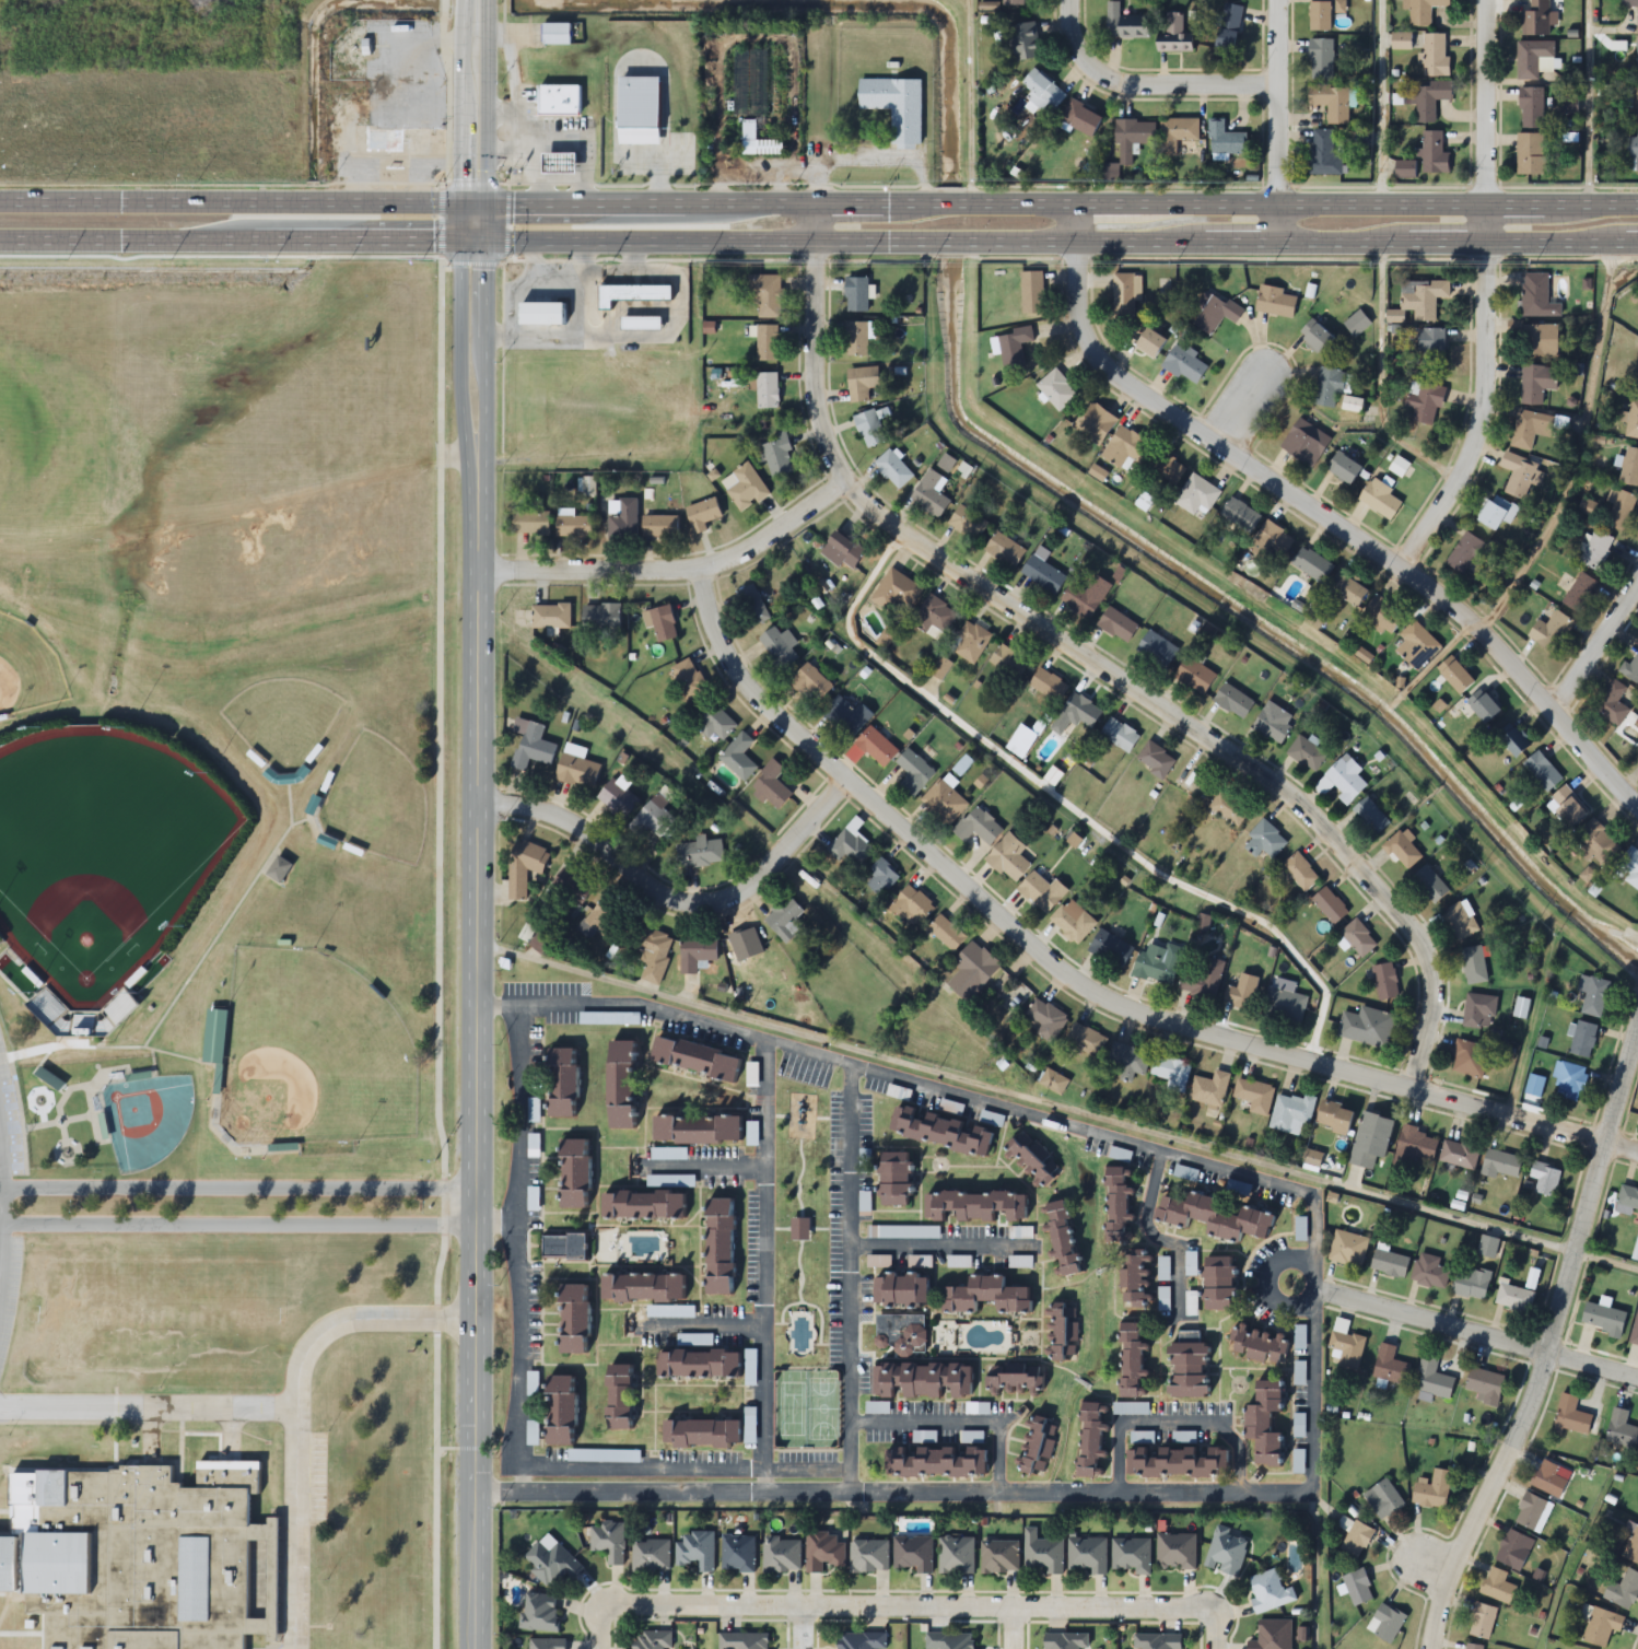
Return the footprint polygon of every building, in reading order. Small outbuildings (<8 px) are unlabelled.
[(1310,32),(1331,32),(1331,0),(1310,0),(1310,32)] [(1450,0),(1404,0),(1404,10),(1410,9),(1410,28),(1432,27),(1431,7),(1450,7),(1450,0)] [(1521,36),(1550,36),(1550,26),(1558,26),(1558,13),(1549,13),(1549,0),(1532,0),(1532,12),(1521,12),(1521,36)] [(1622,8),(1637,8),(1637,0),(1622,0),(1622,8)] [(1105,37),(1149,38),(1149,17),(1120,16),(1120,2),(1106,2),(1105,37)] [(1243,7),(1224,3),(1215,48),(1234,52),(1243,7)] [(545,14),(545,38),(574,38),(573,13),(545,14)] [(1193,52),(1193,33),(1183,33),(1183,13),(1166,13),(1166,33),(1155,33),(1155,52),(1193,52)] [(1004,49),(1012,47),(1015,62),(1042,57),(1036,23),(1000,30),(1004,49)] [(1393,49),(1411,49),(1410,34),(1393,34),(1393,49)] [(1447,35),(1424,35),(1424,77),(1447,77),(1447,35)] [(1334,40),(1310,40),(1310,80),(1334,80),(1334,40)] [(1554,42),(1518,42),(1518,80),(1539,80),(1539,71),(1554,71),(1554,42)] [(622,67),(623,136),(665,135),(664,67),(622,67)] [(1048,104),(1054,110),(1066,97),(1035,68),(1022,83),(1031,92),(1027,97),(1041,111),(1048,104)] [(541,77),(541,105),(582,105),(582,75),(541,77)] [(890,109),(890,147),(920,147),(920,78),(858,78),(858,109),(890,109)] [(1436,124),(1436,101),(1451,101),(1451,82),(1417,82),(1417,124),(1436,124)] [(1309,105),(1328,105),(1328,125),(1349,125),(1349,88),(1309,88),(1309,105)] [(1519,89),(1519,129),(1544,129),(1544,88),(1519,89)] [(1629,88),(1627,127),(1637,128),(1637,88),(1629,88)] [(1059,121),(1091,139),(1103,117),(1071,99),(1059,121)] [(1177,141),(1199,141),(1199,119),(1161,119),(1161,156),(1177,156),(1177,141)] [(1246,133),(1225,133),(1225,119),(1209,119),(1210,155),(1247,155),(1246,133)] [(1115,144),(1120,144),(1120,166),(1132,166),(1132,144),(1155,144),(1155,121),(1115,120),(1115,144)] [(402,129),(365,129),(365,151),(402,151),(402,129)] [(1334,156),(1334,130),(1311,130),(1311,175),(1342,175),(1342,156),(1334,156)] [(1443,132),(1423,132),(1423,174),(1450,174),(1450,154),(1443,154),(1443,132)] [(1545,134),(1517,134),(1517,175),(1545,175),(1545,134)] [(1637,158),(1637,172),(1637,134),(1627,134),(1627,158),(1637,158)] [(547,143),(546,164),(582,165),(582,144),(547,143)] [(1414,162),(1395,162),(1395,178),(1414,178),(1414,162)] [(1021,272),(1021,314),(1043,314),(1043,272),(1021,272)] [(780,318),(780,274),(754,274),(754,318),(780,318)] [(1142,300),(1142,274),(1113,274),(1113,319),(1133,319),(1133,300),(1142,300)] [(1561,317),(1561,304),(1548,304),(1548,274),(1523,274),(1523,317),(1561,317)] [(867,277),(845,277),(844,314),(867,314),(867,277)] [(1402,310),(1414,310),(1415,323),(1436,322),(1436,297),(1449,297),(1449,281),(1402,281),(1402,310)] [(1282,294),(1283,289),(1261,284),(1255,310),(1292,318),(1297,298),(1282,294)] [(671,285),(598,285),(598,301),(671,301),(671,285)] [(1222,317),(1236,325),(1244,309),(1226,300),(1225,303),(1210,295),(1194,327),(1212,336),(1222,317)] [(517,302),(517,324),(562,324),(562,302),(517,302)] [(1372,325),(1361,309),(1343,322),(1354,338),(1372,325)] [(621,317),(621,330),(660,330),(660,317),(621,317)] [(1318,355),(1334,340),(1313,319),(1298,335),(1318,355)] [(867,321),(844,321),(844,356),(867,356),(867,321)] [(1558,355),(1558,324),(1520,324),(1520,355),(1558,355)] [(777,363),(777,325),(757,325),(757,363),(777,363)] [(1167,338),(1145,326),(1133,347),(1155,359),(1167,338)] [(1034,342),(1032,328),(998,332),(1004,372),(1025,369),(1021,344),(1034,342)] [(1444,367),(1444,329),(1416,329),(1416,367),(1444,367)] [(1161,366),(1195,388),(1208,367),(1175,345),(1161,366)] [(1337,409),(1345,372),(1321,366),(1312,404),(1337,409)] [(1557,367),(1523,366),(1522,404),(1543,405),(1543,389),(1557,390),(1557,367)] [(868,388),(879,387),(878,367),(847,369),(849,402),(868,401),(868,388)] [(1079,399),(1058,368),(1037,383),(1059,414),(1079,399)] [(757,373),(757,408),(777,408),(777,373),(757,373)] [(1412,422),(1434,425),(1436,408),(1442,409),(1445,386),(1410,382),(1407,407),(1414,408),(1412,422)] [(1631,399),(1637,400),(1637,438),(1625,435),(1631,399)] [(1118,419),(1090,401),(1072,429),(1100,447),(1118,419)] [(853,417),(866,448),(887,441),(874,409),(853,417)] [(1535,434),(1551,437),(1554,416),(1517,410),(1511,448),(1532,451),(1535,434)] [(1331,439),(1299,418),(1279,448),(1312,469),(1331,439)] [(1101,456),(1131,477),(1152,446),(1123,425),(1101,456)] [(760,444),(771,479),(795,472),(783,432),(775,434),(776,438),(760,444)] [(1637,487),(1637,449),(1626,447),(1619,483),(1637,487)] [(914,475),(888,449),(873,465),(898,491),(914,475)] [(1187,467),(1158,450),(1147,469),(1176,486),(1187,467)] [(1361,469),(1338,451),(1325,469),(1349,486),(1361,469)] [(1539,465),(1505,451),(1499,466),(1513,471),(1504,493),(1524,501),(1531,484),(1540,488),(1546,473),(1537,470),(1539,465)] [(739,512),(769,495),(748,461),(732,471),(738,482),(726,490),(739,512)] [(938,518),(950,501),(938,492),(946,480),(928,468),(909,499),(938,518)] [(1173,503),(1194,516),(1198,510),(1206,515),(1221,492),(1193,473),(1173,503)] [(1371,479),(1358,499),(1390,522),(1404,501),(1371,479)] [(1625,532),(1635,495),(1610,489),(1601,526),(1625,532)] [(1496,532),(1502,522),(1510,526),(1519,509),(1492,493),(1476,521),(1496,532)] [(1219,515),(1250,535),(1262,516),(1231,496),(1219,515)] [(705,531),(703,523),(721,517),(714,498),(685,507),(693,535),(705,531)] [(1594,519),(1600,506),(1584,498),(1578,511),(1594,519)] [(637,499),(620,499),(620,517),(609,517),(609,540),(637,540),(637,499)] [(946,522),(974,542),(987,524),(960,503),(946,522)] [(512,533),(548,533),(548,511),(512,511),(512,533)] [(592,537),(592,515),(555,515),(555,537),(592,537)] [(642,537),(677,537),(677,515),(642,515),(642,537)] [(1296,540),(1268,521),(1252,544),(1280,563),(1296,540)] [(1616,540),(1595,529),(1578,563),(1599,573),(1616,540)] [(1026,551),(997,530),(983,548),(1013,569),(1026,551)] [(861,558),(845,531),(821,545),(834,569),(846,562),(848,565),(861,558)] [(1464,576),(1485,543),(1466,531),(1445,564),(1464,576)] [(1321,586),(1335,568),(1304,546),(1291,563),(1321,586)] [(1019,572),(1054,595),(1066,576),(1032,553),(1019,572)] [(869,599),(902,620),(923,587),(890,566),(869,599)] [(1328,591),(1356,609),(1368,591),(1340,572),(1328,591)] [(1578,614),(1599,584),(1581,572),(1561,603),(1578,614)] [(1085,590),(1072,582),(1060,600),(1089,619),(1111,585),(1095,574),(1085,590)] [(749,627),(769,620),(755,584),(736,592),(749,627)] [(958,611),(929,594),(911,623),(939,641),(958,611)] [(1362,614),(1389,636),(1404,617),(1378,595),(1362,614)] [(532,629),(570,629),(570,605),(532,605),(532,629)] [(620,605),(582,605),(582,631),(620,631),(620,605)] [(654,627),(657,643),(679,638),(672,605),(642,612),(645,629),(654,627)] [(1125,644),(1138,625),(1109,606),(1096,624),(1125,644)] [(1554,654),(1575,623),(1556,610),(1546,625),(1539,620),(1527,637),(1554,654)] [(973,664),(992,635),(969,619),(949,648),(973,664)] [(1399,636),(1405,642),(1396,651),(1417,672),(1442,648),(1415,621),(1399,636)] [(790,630),(779,634),(776,628),(760,635),(776,672),(799,662),(793,648),(797,646),(790,630)] [(1178,650),(1149,630),(1135,648),(1163,669),(1178,650)] [(988,659),(1015,681),(1028,665),(1002,643),(988,659)] [(1625,662),(1618,672),(1637,686),(1637,653),(1630,665),(1625,662)] [(1216,677),(1189,655),(1172,675),(1201,697),(1216,677)] [(1474,685),(1454,656),(1437,668),(1457,696),(1474,685)] [(708,693),(691,659),(669,669),(686,703),(708,693)] [(789,682),(814,706),(833,687),(808,662),(789,682)] [(1028,683),(1055,704),(1068,687),(1041,666),(1028,683)] [(1618,702),(1627,689),(1613,679),(1592,710),(1618,728),(1630,710),(1618,702)] [(1242,721),(1254,702),(1225,682),(1213,701),(1242,721)] [(1466,703),(1485,724),(1500,711),(1482,690),(1466,703)] [(1103,710),(1073,691),(1050,728),(1063,736),(1074,718),(1091,729),(1103,710)] [(860,703),(854,710),(839,696),(822,713),(849,740),(873,716),(860,703)] [(1277,745),(1296,721),(1268,701),(1251,726),(1277,745)] [(737,726),(712,702),(697,717),(707,727),(705,728),(720,743),(737,726)] [(1128,753),(1139,735),(1110,716),(1099,735),(1128,753)] [(552,765),(557,745),(541,741),(545,726),(516,719),(513,733),(520,735),(513,768),(527,771),(529,759),(552,765)] [(1531,745),(1513,722),(1496,735),(1514,758),(1531,745)] [(855,742),(882,769),(899,753),(871,726),(855,742)] [(743,754),(754,742),(743,732),(718,757),(744,782),(758,769),(743,754)] [(1285,753),(1314,774),(1327,755),(1298,735),(1285,753)] [(1177,759),(1147,740),(1135,761),(1163,779),(1177,759)] [(587,749),(564,744),(557,781),(595,789),(600,764),(584,761),(587,749)] [(936,773),(908,748),(895,763),(909,775),(898,787),(912,800),(936,773)] [(1521,767),(1548,793),(1563,778),(1537,752),(1521,767)] [(1346,806),(1367,785),(1357,774),(1359,772),(1342,756),(1323,774),(1342,794),(1338,797),(1346,806)] [(775,780),(784,770),(772,759),(748,786),(778,811),(792,794),(775,780)] [(628,778),(600,781),(603,808),(617,807),(618,819),(636,817),(634,793),(630,793),(628,778)] [(947,827),(969,806),(942,778),(920,800),(947,827)] [(1546,802),(1568,830),(1589,813),(1567,786),(1546,802)] [(1208,808),(1237,828),(1249,810),(1220,790),(1208,808)] [(664,808),(669,803),(659,793),(628,825),(639,835),(648,825),(663,839),(678,823),(664,808)] [(1390,822),(1367,796),(1350,810),(1373,837),(1390,822)] [(952,831),(964,843),(974,833),(988,846),(1003,831),(977,805),(952,831)] [(1271,861),(1288,843),(1264,819),(1247,835),(1252,841),(1245,847),(1256,858),(1263,852),(1271,861)] [(1601,870),(1621,846),(1591,821),(1570,845),(1601,870)] [(834,848),(858,867),(871,850),(847,831),(834,848)] [(1405,872),(1423,859),(1402,831),(1384,843),(1405,872)] [(1026,848),(1008,832),(984,860),(1014,885),(1031,865),(1019,855),(1026,848)] [(340,840),(322,833),(319,842),(336,849),(340,840)] [(723,865),(722,840),(705,841),(676,842),(678,867),(723,865)] [(547,872),(548,846),(510,846),(510,900),(527,900),(527,872),(547,872)] [(1633,847),(1613,870),(1637,892),(1637,851),(1633,847)] [(1320,879),(1298,851),(1282,864),(1303,892),(1320,879)] [(281,883),(293,864),(280,855),(267,874),(281,883)] [(873,877),(866,885),(881,899),(902,876),(881,857),(867,872),(873,877)] [(1434,904),(1449,891),(1426,865),(1411,878),(1434,904)] [(594,887),(565,867),(542,900),(555,909),(565,894),(582,905),(594,887)] [(1068,890),(1054,880),(1050,885),(1033,871),(1017,890),(1048,915),(1068,890)] [(890,908),(908,881),(945,905),(927,932),(890,908)] [(1310,900),(1335,925),(1348,911),(1324,886),(1310,900)] [(591,941),(619,907),(605,896),(577,930),(591,941)] [(765,910),(778,943),(808,931),(795,898),(765,910)] [(1049,919),(1076,946),(1097,925),(1070,898),(1049,919)] [(1455,943),(1479,932),(1464,900),(1440,912),(1455,943)] [(927,929),(953,953),(967,938),(940,914),(927,929)] [(1339,932),(1360,959),(1378,946),(1356,919),(1339,932)] [(727,936),(738,964),(764,953),(753,926),(727,936)] [(639,980),(658,986),(675,938),(644,927),(636,950),(640,952),(636,962),(644,965),(639,980)] [(1134,949),(1100,929),(1087,951),(1122,971),(1134,949)] [(552,943),(540,931),(528,943),(541,955),(552,943)] [(716,961),(717,937),(681,937),(681,975),(697,975),(697,961),(716,961)] [(960,971),(946,985),(967,1005),(1002,968),(973,940),(952,963),(960,971)] [(1172,987),(1183,950),(1168,945),(1166,950),(1148,944),(1146,954),(1138,952),(1132,975),(1172,987)] [(1485,984),(1484,947),(1463,948),(1465,985),(1485,984)] [(1203,976),(1183,971),(1178,991),(1215,1000),(1225,963),(1207,958),(1203,976)] [(1400,998),(1393,963),(1372,967),(1379,1002),(1400,998)] [(1250,1012),(1260,980),(1242,974),(1237,989),(1227,986),(1222,1003),(1250,1012)] [(1611,983),(1581,975),(1577,992),(1586,995),(1581,1014),(1601,1020),(1611,983)] [(1270,988),(1262,1017),(1300,1027),(1308,998),(1292,994),(1294,985),(1284,983),(1281,991),(1270,988)] [(31,1003),(53,1025),(68,1010),(46,988),(31,1003)] [(1463,1027),(1493,1030),(1496,997),(1466,994),(1463,1027)] [(1040,1025),(1035,1037),(1055,1045),(1067,1014),(1034,1000),(1026,1020),(1040,1025)] [(1524,1018),(1525,1003),(1517,1002),(1515,1017),(1524,1018)] [(1395,1015),(1361,1008),(1359,1016),(1343,1012),(1337,1037),(1388,1049),(1395,1015)] [(229,1011),(209,1009),(204,1063),(224,1065),(229,1011)] [(1570,1054),(1591,1058),(1598,1026),(1576,1022),(1570,1054)] [(1108,1037),(1074,1024),(1066,1045),(1100,1058),(1108,1037)] [(734,1083),(740,1055),(654,1036),(648,1063),(734,1083)] [(1449,1071),(1484,1080),(1492,1049),(1456,1040),(1449,1071)] [(606,1041),(605,1128),(631,1128),(632,1041),(606,1041)] [(1135,1075),(1144,1077),(1151,1053),(1115,1044),(1106,1076),(1132,1083),(1135,1075)] [(575,1049),(547,1049),(547,1116),(574,1116),(575,1049)] [(1167,1090),(1185,1094),(1191,1064),(1155,1056),(1151,1076),(1169,1080),(1167,1090)] [(1584,1065),(1556,1064),(1555,1099),(1582,1100),(1584,1065)] [(1231,1075),(1215,1070),(1212,1081),(1195,1076),(1188,1099),(1220,1109),(1231,1075)] [(1233,1097),(1250,1102),(1247,1112),(1267,1117),(1274,1087),(1237,1078),(1233,1097)] [(1277,1090),(1315,1099),(1307,1137),(1268,1128),(1277,1090)] [(1347,1135),(1353,1109),(1321,1101),(1315,1128),(1347,1135)] [(986,1158),(993,1131),(924,1114),(924,1112),(894,1106),(888,1135),(986,1158)] [(1393,1119),(1362,1112),(1349,1164),(1380,1172),(1393,1119)] [(738,1116),(652,1115),(652,1143),(738,1143),(738,1116)] [(1433,1162),(1440,1135),(1402,1126),(1392,1165),(1406,1168),(1408,1156),(1433,1162)] [(1061,1170),(1022,1131),(1002,1150),(1040,1190),(1061,1170)] [(559,1208),(586,1208),(587,1139),(560,1139),(559,1208)] [(1473,1171),(1480,1149),(1445,1139),(1438,1161),(1473,1171)] [(908,1206),(908,1153),(878,1153),(878,1206),(908,1206)] [(1534,1191),(1552,1198),(1562,1171),(1534,1161),(1528,1178),(1537,1181),(1534,1191)] [(1104,1168),(1105,1241),(1128,1241),(1127,1168),(1104,1168)] [(1622,1185),(1616,1205),(1637,1211),(1637,1189),(1622,1185)] [(600,1191),(600,1219),(681,1220),(681,1193),(600,1191)] [(953,1220),(1023,1223),(1023,1194),(924,1192),(924,1221),(943,1221),(943,1213),(955,1213),(953,1220)] [(1272,1215),(1239,1206),(1237,1216),(1219,1212),(1221,1201),(1187,1193),(1185,1202),(1159,1196),(1154,1221),(1187,1229),(1190,1220),(1207,1224),(1204,1236),(1238,1243),(1240,1233),(1265,1240),(1272,1215)] [(733,1295),(733,1200),(705,1200),(705,1295),(733,1295)] [(1063,1201),(1043,1205),(1052,1260),(1054,1259),(1057,1277),(1076,1273),(1063,1201)] [(1327,1260),(1361,1267),(1369,1238),(1335,1230),(1327,1260)] [(1404,1278),(1409,1258),(1374,1249),(1369,1271),(1404,1278)] [(1122,1308),(1149,1307),(1148,1251),(1120,1252),(1122,1308)] [(1440,1258),(1417,1253),(1412,1283),(1446,1289),(1450,1268),(1438,1266),(1440,1258)] [(1230,1310),(1230,1258),(1202,1258),(1202,1310),(1230,1310)] [(1168,1259),(1160,1259),(1160,1279),(1168,1279),(1168,1259)] [(1485,1301),(1490,1273),(1458,1265),(1451,1294),(1485,1301)] [(599,1301),(681,1301),(681,1275),(600,1275),(599,1301)] [(926,1307),(926,1276),(874,1276),(873,1307),(926,1307)] [(941,1313),(975,1313),(975,1302),(992,1302),(992,1313),(1030,1313),(1030,1288),(1003,1288),(1003,1276),(967,1276),(967,1288),(943,1287),(941,1313)] [(1529,1313),(1535,1293),(1499,1283),(1494,1303),(1529,1313)] [(558,1355),(586,1355),(586,1285),(558,1285),(558,1355)] [(1159,1310),(1169,1310),(1169,1288),(1159,1288),(1159,1310)] [(1580,1325),(1621,1336),(1627,1313),(1587,1302),(1580,1325)] [(1076,1360),(1076,1305),(1049,1305),(1048,1360),(1076,1360)] [(1630,1343),(1637,1345),(1637,1309),(1630,1343)] [(925,1315),(876,1315),(876,1354),(925,1355),(925,1315)] [(1140,1396),(1142,1347),(1138,1347),(1138,1323),(1119,1323),(1119,1396),(1140,1396)] [(1287,1336),(1235,1324),(1228,1354),(1280,1366),(1287,1336)] [(1306,1326),(1295,1326),(1295,1348),(1305,1348),(1306,1326)] [(1336,1367),(1356,1371),(1365,1338),(1332,1330),(1326,1348),(1341,1353),(1336,1367)] [(1205,1396),(1204,1337),(1180,1338),(1180,1343),(1167,1344),(1168,1397),(1205,1396)] [(1392,1359),(1395,1347),(1381,1343),(1371,1377),(1404,1385),(1411,1365),(1392,1359)] [(737,1378),(737,1350),(656,1350),(656,1378),(737,1378)] [(1449,1399),(1454,1378),(1435,1373),(1438,1358),(1423,1355),(1415,1390),(1449,1399)] [(1295,1384),(1304,1384),(1304,1362),(1295,1362),(1295,1384)] [(969,1397),(970,1365),(873,1364),(871,1396),(969,1397)] [(629,1429),(629,1365),(605,1365),(605,1429),(629,1429)] [(985,1395),(1041,1394),(1041,1365),(984,1365),(985,1395)] [(1464,1389),(1478,1393),(1476,1401),(1496,1407),(1505,1377),(1471,1366),(1464,1389)] [(573,1446),(573,1377),(546,1377),(545,1446),(573,1446)] [(1253,1467),(1278,1467),(1278,1434),(1267,1434),(1267,1412),(1278,1412),(1278,1381),(1254,1381),(1254,1405),(1243,1405),(1243,1439),(1253,1439),(1253,1467)] [(1553,1426),(1588,1435),(1592,1415),(1575,1411),(1578,1396),(1561,1392),(1553,1426)] [(1076,1477),(1099,1478),(1101,1424),(1099,1424),(1099,1404),(1079,1403),(1076,1477)] [(1637,1444),(1637,1427),(1625,1424),(1628,1411),(1613,1407),(1604,1441),(1637,1449),(1637,1444)] [(1048,1476),(1055,1420),(1025,1416),(1018,1472),(1048,1476)] [(737,1422),(662,1420),(662,1447),(737,1448),(737,1422)] [(884,1449),(884,1476),(984,1477),(984,1448),(962,1448),(962,1449),(913,1448),(913,1449),(884,1449)] [(1126,1448),(1126,1477),(1227,1477),(1227,1448),(1204,1448),(1204,1457),(1195,1457),(1195,1448),(1126,1448)] [(638,1452),(568,1452),(568,1462),(638,1462),(638,1452)] [(1558,1466),(1543,1459),(1530,1484),(1558,1498),(1567,1481),(1555,1475),(1558,1466)] [(251,1635),(268,1631),(269,1620),(251,1620),(252,1542),(272,1542),(270,1619),(278,1619),(282,1520),(271,1519),(271,1526),(256,1526),(258,1470),(199,1470),(198,1487),(173,1486),(174,1471),(42,1468),(41,1526),(20,1525),(20,1538),(0,1538),(0,1593),(26,1593),(41,1648),(251,1648),(251,1635)] [(1431,1481),(1416,1478),(1412,1505),(1446,1509),(1451,1472),(1432,1469),(1431,1481)] [(1362,1495),(1381,1522),(1405,1506),(1387,1478),(1362,1495)] [(1538,1534),(1553,1505),(1526,1493),(1512,1521),(1538,1534)] [(623,1523),(590,1523),(590,1552),(607,1552),(607,1566),(623,1566),(623,1523)] [(1229,1536),(1231,1529),(1216,1525),(1204,1568),(1237,1577),(1247,1542),(1229,1536)] [(1635,1525),(1623,1557),(1637,1563),(1637,1527),(1635,1525)] [(1023,1574),(1062,1574),(1063,1540),(1036,1540),(1036,1528),(1023,1528),(1023,1574)] [(1535,1542),(1509,1529),(1494,1559),(1519,1572),(1535,1542)] [(713,1532),(682,1532),(682,1543),(676,1543),(676,1566),(697,1566),(697,1571),(713,1571),(713,1532)] [(844,1567),(844,1542),(836,1542),(836,1533),(806,1532),(806,1574),(822,1574),(822,1567),(844,1567)] [(1195,1570),(1195,1534),(1156,1534),(1156,1570),(1195,1570)] [(721,1571),(753,1571),(753,1535),(721,1535),(721,1571)] [(892,1571),(931,1571),(931,1537),(892,1537),(892,1571)] [(938,1574),(973,1574),(973,1537),(938,1537),(938,1574)] [(763,1539),(763,1572),(799,1572),(799,1539),(763,1539)] [(1105,1574),(1105,1539),(1068,1539),(1068,1574),(1105,1574)] [(669,1540),(632,1540),(632,1571),(669,1571),(669,1540)] [(1149,1575),(1149,1540),(1111,1540),(1111,1571),(1135,1571),(1135,1575),(1149,1575)] [(887,1574),(887,1541),(850,1541),(850,1574),(887,1574)] [(558,1544),(549,1553),(538,1542),(522,1559),(550,1588),(564,1574),(572,1580),(583,1569),(558,1544)] [(1018,1542),(981,1542),(981,1574),(1018,1574),(1018,1542)] [(1505,1581),(1508,1574),(1490,1567),(1479,1593),(1509,1605),(1517,1587),(1505,1581)] [(1374,1598),(1361,1568),(1341,1578),(1354,1607),(1374,1598)] [(1637,1592),(1637,1573),(1627,1568),(1619,1586),(1610,1580),(1602,1599),(1630,1611),(1637,1592)] [(1247,1578),(1257,1613),(1296,1601),(1291,1586),(1283,1589),(1276,1569),(1247,1578)] [(520,1629),(554,1633),(558,1597),(524,1593),(520,1629)] [(1366,1629),(1389,1645),(1406,1618),(1383,1602),(1366,1629)] [(1491,1639),(1495,1606),(1473,1604),(1469,1637),(1491,1639)] [(1618,1634),(1624,1616),(1591,1607),(1581,1641),(1605,1648),(1611,1632),(1618,1634)] [(1290,1619),(1257,1619),(1257,1641),(1247,1641),(1247,1648),(1290,1648),(1290,1619)] [(671,1634),(670,1648),(663,1648),(631,1648),(631,1647),(643,1648),(643,1633),(671,1634)] [(886,1633),(835,1633),(835,1648),(886,1648),(886,1633)] [(718,1634),(718,1648),(767,1648),(767,1634),(718,1634)] [(973,1634),(925,1634),(925,1648),(973,1648),(973,1634)] [(1087,1634),(1045,1634),(1045,1648),(1078,1648),(1078,1647),(1087,1647),(1087,1634)] [(1181,1634),(1134,1634),(1134,1648),(1180,1648),(1181,1634)] [(527,1639),(527,1648),(563,1648),(563,1639),(527,1639)]
